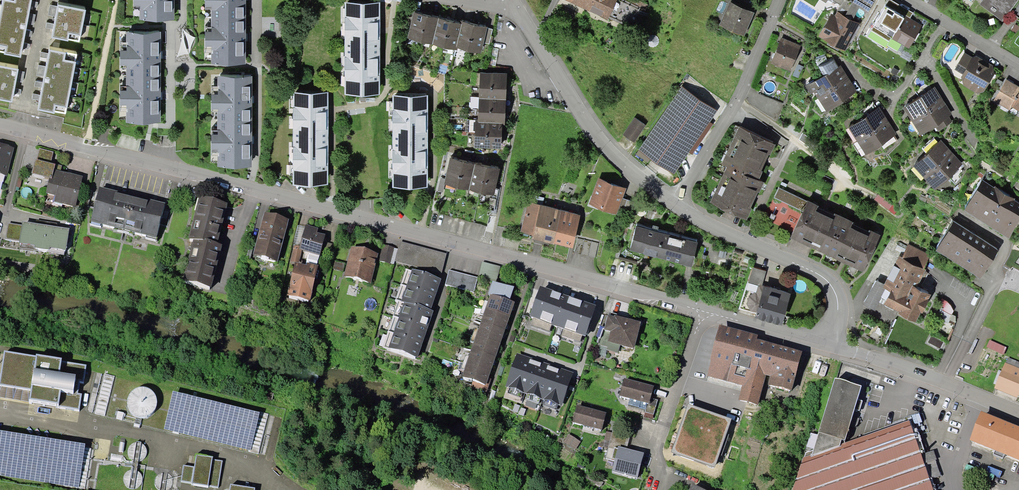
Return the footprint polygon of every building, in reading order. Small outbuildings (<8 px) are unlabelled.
[(32,0),(3,0),(0,14),(0,52),(5,53),(5,55),(21,58),(23,48),(24,43),(25,35),(26,30),(27,23),(29,13),(30,6),(31,1),(32,0)] [(134,8),(140,9),(140,20),(174,20),(174,0),(134,0),(134,8)] [(211,19),(245,19),(245,0),(205,0),(205,9),(211,9),(211,19)] [(608,20),(617,0),(565,0),(608,20)] [(875,0),(854,0),(852,3),(860,7),(868,12),(875,0)] [(922,26),(910,19),(914,13),(891,0),(889,0),(871,31),(890,42),(891,39),(909,49),(913,42),(918,33),(922,26)] [(979,5),(1002,22),(1018,0),(983,0),(979,5)] [(744,36),(754,13),(730,2),(719,25),(744,36)] [(345,3),(345,49),(380,49),(380,3),(345,3)] [(852,20),(860,7),(852,3),(845,16),(852,20)] [(48,15),(56,17),(58,6),(50,5),(48,15)] [(79,42),(86,10),(58,5),(58,6),(56,17),(54,24),(53,29),(52,38),(68,41),(69,40),(79,42)] [(432,44),(439,18),(414,12),(407,38),(432,44)] [(845,52),(860,25),(852,20),(845,16),(837,12),(835,15),(831,13),(818,37),(828,42),(839,48),(845,52)] [(459,23),(439,18),(432,44),(457,50),(458,48),(456,48),(462,23),(459,23)] [(245,33),(245,19),(211,19),(211,31),(204,31),(204,47),(211,47),(211,64),(245,64),(245,41),(245,33)] [(458,48),(481,54),(484,43),(489,45),(490,42),(491,36),(493,30),(487,29),(487,27),(460,20),(459,23),(462,23),(456,48),(458,48)] [(126,66),(126,78),(160,78),(161,58),(160,51),(160,33),(126,32),(126,51),(120,51),(120,66),(126,66)] [(791,71),(801,46),(782,38),(771,63),(791,71)] [(948,43),(942,40),(933,56),(939,59),(948,43)] [(838,51),(839,48),(828,42),(827,44),(838,51)] [(379,95),(380,49),(345,49),(345,95),(379,95)] [(77,54),(50,50),(49,54),(47,62),(46,66),(44,77),(43,83),(42,88),(41,95),(40,101),(38,111),(54,114),(55,112),(65,114),(77,54)] [(47,62),(49,54),(41,52),(40,60),(47,62)] [(963,74),(972,57),(964,53),(955,69),(963,74)] [(977,56),(972,57),(963,74),(961,76),(964,86),(977,94),(984,91),(995,74),(993,66),(977,56)] [(824,76),(838,68),(834,61),(819,67),(824,76)] [(44,77),(46,66),(39,65),(37,75),(44,77)] [(803,67),(798,65),(793,76),(798,78),(803,67)] [(18,69),(0,66),(0,100),(12,103),(14,94),(15,89),(16,81),(18,71),(18,69)] [(824,76),(814,82),(813,81),(805,86),(811,94),(814,92),(818,99),(849,78),(841,66),(838,68),(824,76)] [(24,72),(18,71),(16,81),(22,82),(24,72)] [(508,73),(480,72),(479,98),(506,99),(508,73)] [(217,110),(218,123),(252,123),(252,103),(252,96),(252,77),(218,76),(218,95),(211,95),(211,110),(217,110)] [(160,92),(160,78),(126,78),(126,91),(119,91),(120,106),(126,106),(126,120),(126,123),(160,123),(161,100),(160,92)] [(849,78),(818,99),(826,112),(857,92),(849,78)] [(1018,93),(1018,87),(1006,79),(993,101),(1009,110),(1011,107),(1011,106),(1015,100),(1014,99),(1015,97),(1016,98),(1018,93)] [(673,175),(689,152),(710,122),(717,111),(682,87),(638,150),(639,151),(650,159),(673,175)] [(903,108),(912,122),(944,102),(935,88),(903,108)] [(294,93),(293,138),(328,138),(328,93),(294,93)] [(1016,98),(1015,97),(1014,99),(1015,100),(1011,106),(1011,107),(1018,111),(1018,93),(1016,98)] [(392,95),(392,142),(427,141),(427,96),(392,95)] [(505,124),(506,99),(479,98),(478,119),(478,122),(502,123),(502,124),(505,124)] [(952,115),(944,102),(912,122),(921,136),(935,127),(938,131),(952,122),(949,117),(952,115)] [(857,141),(888,121),(879,108),(848,128),(857,141)] [(646,125),(634,117),(623,134),(634,142),(646,125)] [(478,122),(478,119),(476,119),(475,147),(501,149),(502,124),(502,123),(478,122)] [(888,121),(857,141),(866,155),(897,135),(888,121)] [(713,124),(710,122),(689,152),(692,155),(713,124)] [(252,136),(252,123),(218,123),(219,136),(212,136),(212,152),(218,152),(218,167),(252,167),(252,144),(252,136)] [(722,164),(727,167),(759,181),(775,145),(739,128),(722,164)] [(328,185),(328,138),(293,138),(293,185),(328,185)] [(924,179),(952,153),(941,140),(913,167),(924,179)] [(427,188),(427,141),(392,142),(393,188),(427,188)] [(7,176),(14,147),(0,144),(0,174),(7,176)] [(54,152),(39,148),(36,159),(35,159),(32,173),(49,178),(52,178),(54,169),(60,171),(62,165),(51,163),(54,152)] [(647,163),(650,159),(639,151),(636,155),(647,163)] [(952,153),(924,179),(935,191),(963,164),(952,153)] [(469,190),(475,164),(450,158),(444,184),(469,190)] [(499,169),(475,164),(469,190),(494,196),(499,169)] [(764,183),(759,181),(727,167),(710,204),(722,210),(746,221),(759,193),(760,193),(764,183)] [(60,171),(54,169),(52,178),(49,178),(46,193),(54,195),(53,201),(76,207),(83,176),(60,171)] [(626,188),(598,178),(589,204),(617,214),(626,188)] [(963,210),(1009,238),(1018,222),(1018,203),(1014,201),(1015,199),(995,186),(994,187),(982,180),(963,210)] [(124,229),(132,195),(100,186),(91,221),(124,229)] [(803,211),(807,202),(779,188),(774,198),(803,211)] [(898,209),(878,194),(874,199),(894,215),(898,209)] [(132,195),(124,229),(157,237),(165,203),(132,195)] [(188,238),(194,239),(205,241),(206,239),(217,242),(228,201),(199,195),(188,238)] [(790,238),(826,256),(844,218),(808,201),(807,202),(803,211),(790,238)] [(580,216),(528,202),(520,232),(533,236),(532,239),(553,245),(554,243),(572,248),(580,216)] [(289,219),(265,212),(254,254),(277,262),(289,219)] [(880,235),(844,218),(826,256),(863,273),(880,235)] [(64,250),(66,250),(70,229),(56,226),(36,223),(22,221),(22,225),(19,241),(19,244),(20,245),(19,249),(36,252),(37,248),(49,250),(49,252),(64,254),(64,250)] [(998,250),(954,221),(936,250),(981,278),(998,250)] [(19,241),(22,225),(8,223),(5,239),(19,241)] [(319,255),(325,234),(316,232),(318,228),(306,225),(305,227),(300,247),(295,246),(291,261),(295,262),(299,263),(302,250),(319,255)] [(298,225),(293,245),(295,246),(300,247),(305,227),(298,225)] [(637,225),(630,250),(692,267),(699,241),(658,230),(652,229),(637,225)] [(599,243),(578,238),(575,253),(595,257),(599,243)] [(222,244),(217,242),(206,239),(205,241),(194,239),(183,280),(211,287),(222,244)] [(398,249),(395,261),(442,273),(447,253),(400,242),(398,249)] [(394,248),(394,247),(381,244),(377,260),(390,263),(394,248)] [(930,256),(908,245),(902,257),(924,269),(930,256)] [(378,253),(351,246),(343,276),(370,283),(378,253)] [(916,323),(921,313),(922,314),(929,300),(928,300),(930,295),(916,288),(926,270),(924,269),(902,257),(899,256),(883,287),(891,291),(884,305),(899,312),(898,314),(916,323)] [(343,272),(345,263),(335,260),(333,269),(343,272)] [(493,281),(496,281),(500,266),(482,261),(479,276),(492,282),(493,281)] [(299,263),(295,262),(287,295),(310,300),(318,265),(307,262),(307,265),(299,263)] [(406,268),(401,284),(435,295),(441,279),(412,269),(412,270),(406,268)] [(766,271),(752,268),(748,282),(758,285),(762,286),(766,271)] [(473,291),(477,277),(449,270),(445,284),(473,291)] [(490,293),(509,300),(515,286),(496,281),(493,281),(492,282),(488,293),(490,293)] [(756,293),(758,285),(748,282),(746,290),(756,293)] [(430,309),(435,295),(401,284),(396,299),(399,301),(416,307),(417,305),(430,309)] [(586,336),(597,306),(540,286),(530,316),(534,318),(552,324),(564,328),(582,335),(586,336)] [(790,294),(764,286),(755,318),(782,325),(790,294)] [(510,316),(515,302),(509,300),(490,293),(487,301),(485,308),(510,316)] [(948,302),(942,299),(937,309),(940,310),(951,315),(952,314),(954,311),(951,306),(948,302)] [(428,327),(433,310),(430,309),(417,305),(416,307),(399,301),(394,315),(428,327)] [(505,329),(510,316),(485,308),(483,313),(481,320),(505,329)] [(951,315),(940,310),(936,318),(948,324),(949,323),(954,325),(956,321),(956,316),(952,314),(951,315)] [(389,331),(423,343),(428,327),(394,315),(389,331)] [(641,321),(615,315),(614,316),(607,315),(604,329),(610,331),(607,341),(620,345),(634,348),(641,321)] [(549,331),(552,324),(534,318),(531,325),(549,331)] [(501,342),(505,329),(481,320),(477,334),(501,342)] [(758,335),(719,325),(705,376),(742,385),(738,400),(758,405),(766,375),(770,376),(768,384),(791,390),(802,351),(757,338),(758,335)] [(580,342),(582,335),(564,328),(561,335),(580,342)] [(618,352),(620,345),(607,341),(610,331),(604,329),(598,344),(608,347),(607,350),(618,352)] [(388,347),(418,357),(423,343),(389,331),(383,347),(388,348),(388,347)] [(496,357),(501,342),(477,334),(471,349),(496,357)] [(1007,347),(990,340),(986,347),(1004,354),(1007,347)] [(491,371),(496,357),(471,349),(468,356),(466,362),(491,371)] [(522,392),(525,393),(536,359),(516,352),(505,386),(510,388),(522,392)] [(3,357),(0,381),(0,401),(29,406),(29,409),(59,414),(60,411),(80,414),(82,397),(78,397),(80,384),(84,385),(87,369),(62,365),(62,366),(3,357)] [(1006,363),(1018,368),(1018,362),(1008,358),(1006,363)] [(554,365),(536,359),(525,393),(527,394),(540,398),(543,399),(554,365)] [(488,377),(491,371),(466,362),(464,368),(461,377),(473,380),(486,385),(488,377)] [(1005,362),(994,388),(1017,397),(1018,395),(1018,396),(1018,368),(1006,363),(1005,362)] [(573,372),(554,365),(543,399),(544,400),(558,404),(562,406),(573,372)] [(492,378),(488,377),(486,385),(473,380),(471,386),(487,392),(492,378)] [(654,386),(624,378),(619,395),(630,398),(648,403),(649,404),(651,398),(654,386)] [(835,378),(812,454),(844,442),(854,409),(857,399),(861,385),(835,378)] [(520,398),(522,392),(510,388),(508,393),(520,398)] [(127,405),(128,410),(130,415),(133,419),(138,421),(143,422),(148,421),(152,418),(155,414),(157,410),(157,405),(156,401),(153,397),(150,394),(145,392),(141,392),(136,393),(132,396),(129,400),(127,405)] [(539,403),(540,398),(527,394),(526,399),(539,403)] [(648,403),(630,398),(629,404),(646,409),(648,403)] [(657,400),(651,398),(649,404),(648,403),(646,409),(646,412),(653,414),(657,400)] [(863,401),(857,399),(854,409),(860,411),(863,401)] [(556,410),(558,404),(544,400),(542,405),(556,410)] [(732,419),(688,404),(671,452),(715,467),(732,419)] [(606,412),(576,405),(572,422),(602,430),(606,412)] [(980,411),(970,439),(995,450),(1005,454),(1018,460),(1018,426),(980,411)] [(844,442),(812,454),(803,457),(793,489),(933,489),(929,479),(921,455),(909,420),(844,442)] [(608,448),(611,432),(606,431),(604,439),(598,445),(608,448)] [(630,435),(612,431),(611,432),(608,448),(605,458),(614,460),(618,446),(627,448),(630,435)] [(580,441),(569,434),(563,442),(575,449),(580,441)] [(128,452),(128,455),(129,458),(130,460),(133,462),(136,463),(139,463),(142,462),(144,460),(146,457),(147,454),(147,451),(145,448),(143,445),(140,444),(136,444),(133,445),(131,446),(129,449),(128,452)] [(627,448),(618,446),(614,460),(612,471),(637,478),(644,453),(627,448)] [(934,450),(921,455),(929,479),(941,475),(935,460),(937,459),(934,450)] [(1003,458),(1005,454),(995,450),(993,454),(1003,458)] [(196,459),(194,470),(183,468),(180,484),(192,486),(191,489),(200,489),(208,489),(209,488),(219,489),(223,463),(196,459)] [(124,478),(124,482),(125,484),(126,487),(129,489),(132,489),(135,489),(138,489),(140,487),(142,484),(143,481),(143,477),(141,474),(139,472),(136,471),(132,471),(129,471),(127,473),(125,476),(124,478)]
